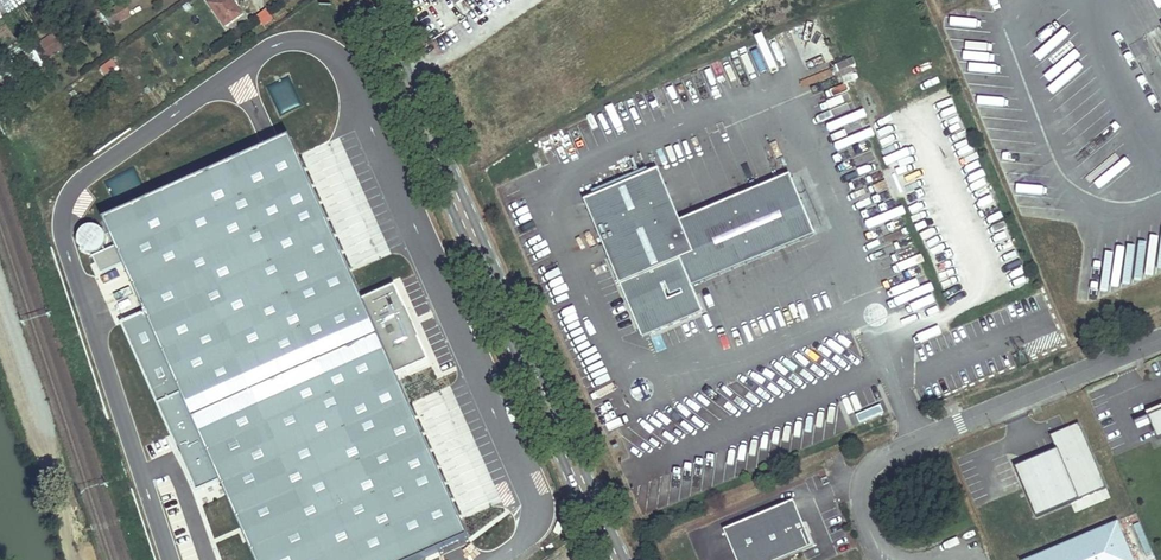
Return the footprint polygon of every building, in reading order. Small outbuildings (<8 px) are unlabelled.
[(208,3),(225,27),(243,15),(232,0),(213,0),(208,3)] [(114,25),(131,16),(124,3),(107,12),(114,25)] [(63,47),(54,34),(41,43),(50,57),(63,47)] [(113,60),(100,69),(105,76),(118,67),(113,60)] [(364,300),(292,137),(106,219),(147,312),(124,322),(205,503),(228,493),(257,559),(421,559),(470,538),(397,375),(429,360),(396,286),(364,300)] [(648,331),(650,334),(703,312),(692,286),(815,235),(790,175),(680,221),(659,170),(585,201),(639,330),(643,328),(648,331)] [(642,337),(650,334),(648,331),(643,328),(639,330),(642,337)] [(1148,417),(1148,418),(1150,423),(1157,440),(1160,438),(1160,411),(1148,417)] [(1150,423),(1148,418),(1148,417),(1134,422),(1137,429),(1150,423)] [(1052,440),(1081,427),(1079,423),(1050,435),(1052,440)] [(1106,487),(1081,427),(1052,440),(1056,449),(1015,467),(1036,517),(1106,487)] [(935,455),(925,460),(928,466),(938,462),(935,455)] [(810,547),(803,533),(807,531),(794,500),(724,530),(737,559),(780,559),(810,547)] [(1026,559),(1135,559),(1118,521),(1026,559)] [(807,531),(803,533),(810,547),(813,546),(807,531)]
